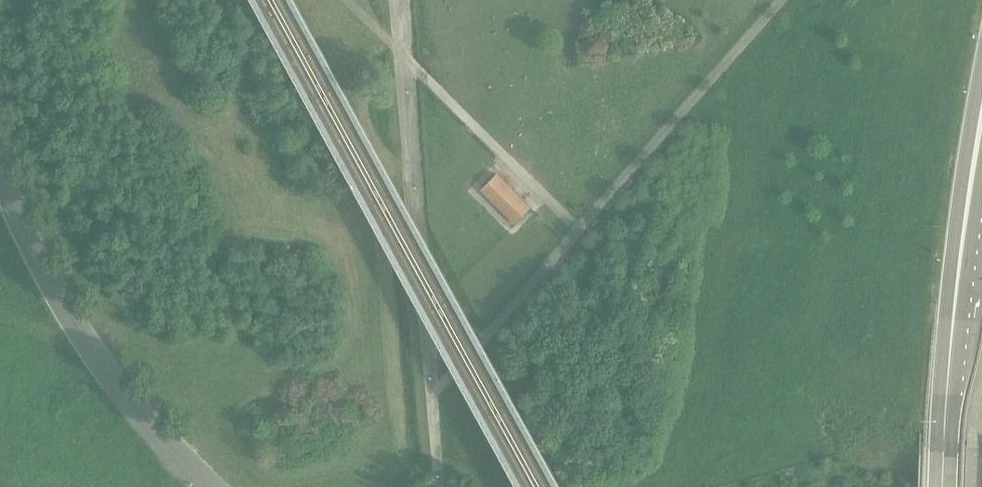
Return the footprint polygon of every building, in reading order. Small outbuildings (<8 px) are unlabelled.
[(529,208),(496,175),(482,189),(515,222),(529,208)]
